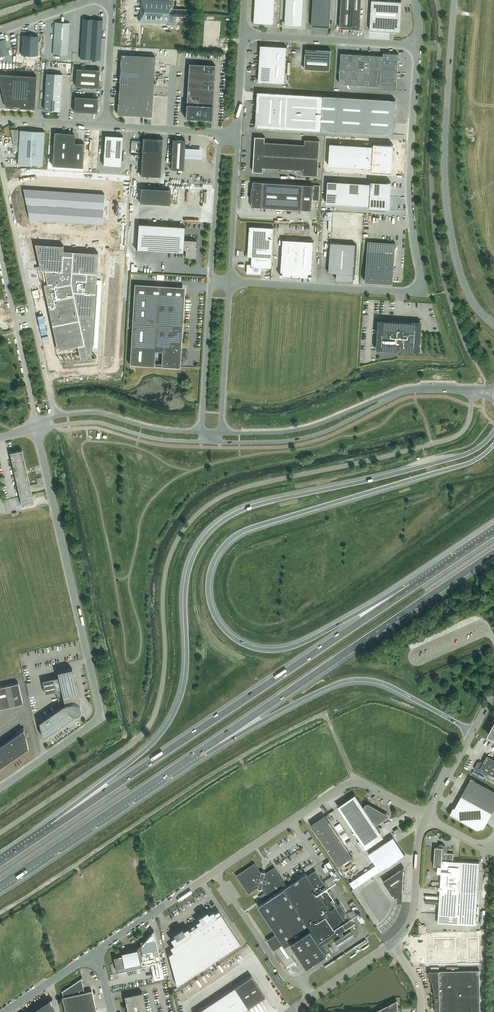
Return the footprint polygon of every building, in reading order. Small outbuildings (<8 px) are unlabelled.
[(187,16),(188,9),(186,9),(184,9),(183,9),(173,8),(173,0),(141,0),(141,5),(142,5),(141,9),(140,9),(140,21),(167,23),(168,15),(187,16)] [(254,22),(274,23),(275,0),(255,0),(254,22)] [(285,24),(302,25),(303,0),(286,0),(285,24)] [(329,27),(331,0),(313,0),(311,26),(329,27)] [(339,27),(350,28),(350,29),(358,29),(359,29),(361,0),(341,0),(339,27)] [(380,0),(371,0),(370,29),(400,31),(401,1),(380,0)] [(83,18),(82,28),(92,29),(93,19),(83,18)] [(93,19),(92,29),(102,29),(103,19),(93,19)] [(205,20),(203,45),(218,46),(220,21),(205,20)] [(55,22),(53,54),(67,54),(69,23),(55,22)] [(92,34),(91,39),(101,39),(102,29),(92,29),(92,34)] [(22,34),(21,54),(37,55),(38,35),(22,34)] [(0,40),(0,56),(8,53),(3,39),(0,40)] [(91,44),(91,49),(101,49),(101,39),(91,39),(91,44)] [(287,46),(260,45),(260,57),(286,58),(287,46)] [(330,50),(306,48),(304,68),(329,70),(330,50)] [(90,54),(90,59),(100,59),(101,49),(91,49),(90,54)] [(155,56),(121,54),(120,62),(137,63),(155,64),(155,56)] [(260,57),(259,69),(285,71),(286,58),(260,57)] [(137,63),(120,62),(120,70),(137,71),(137,63)] [(137,63),(137,71),(154,72),(155,64),(137,63)] [(186,103),(185,118),(212,119),(215,65),(189,63),(186,103)] [(76,68),(75,86),(98,87),(100,69),(76,68)] [(285,71),(259,69),(258,81),(285,83),(285,71)] [(137,71),(120,70),(119,78),(137,79),(137,71)] [(137,71),(137,79),(143,79),(154,80),(154,72),(137,71)] [(0,73),(0,85),(5,107),(34,108),(36,75),(0,73)] [(46,73),(44,109),(60,110),(62,74),(46,73)] [(119,78),(119,86),(136,87),(142,87),(143,79),(137,79),(119,78)] [(143,79),(142,87),(153,88),(154,80),(143,79)] [(119,86),(119,94),(136,95),(136,87),(119,86)] [(136,87),(136,95),(153,96),(153,88),(142,87),(136,87)] [(257,91),(255,126),(393,134),(396,100),(257,91)] [(119,94),(118,102),(135,103),(136,95),(119,94)] [(136,95),(135,103),(134,115),(151,116),(152,104),(153,96),(136,95)] [(75,96),(74,111),(97,112),(98,97),(75,96)] [(118,102),(117,114),(134,115),(135,103),(118,102)] [(44,140),(45,131),(10,129),(12,138),(44,140)] [(73,133),(54,132),(52,166),(83,167),(84,143),(74,143),(75,135),(73,133)] [(105,135),(103,165),(112,165),(114,135),(105,135)] [(114,135),(112,165),(121,166),(123,136),(114,135)] [(255,136),(254,145),(264,146),(265,141),(265,137),(255,136)] [(143,137),(140,175),(160,176),(163,138),(143,137)] [(18,163),(43,165),(44,140),(12,138),(14,145),(19,145),(18,163)] [(185,140),(172,139),(171,169),(184,170),(184,157),(185,147),(185,140)] [(305,144),(304,157),(319,158),(320,140),(305,139),(305,144)] [(264,146),(264,154),(274,155),(275,142),(265,141),(264,146)] [(275,142),(274,155),(284,155),(285,143),(275,142)] [(285,143),(284,155),(294,156),(295,143),(285,143)] [(295,143),(294,156),(304,157),(305,144),(295,143)] [(330,143),(329,154),(351,156),(352,145),(330,143)] [(352,145),(351,156),(392,158),(392,153),(393,144),(373,143),(373,146),(352,145)] [(254,145),(254,154),(264,154),(264,146),(254,145)] [(202,147),(185,147),(184,157),(202,158),(202,147)] [(254,154),(253,162),(263,163),(264,154),(254,154)] [(263,163),(263,167),(273,167),(274,155),(264,154),(263,163)] [(329,154),(329,165),(350,167),(351,156),(329,154)] [(274,155),(273,167),(283,168),(284,155),(274,155)] [(284,155),(283,168),(293,169),(294,156),(284,155)] [(294,156),(293,169),(303,169),(304,157),(294,156)] [(351,156),(350,167),(372,168),(372,171),(392,172),(391,164),(392,158),(351,156)] [(303,169),(303,174),(317,175),(319,158),(304,157),(303,169)] [(253,162),(253,171),(263,172),(263,167),(263,163),(253,162)] [(252,200),(251,206),(301,209),(303,184),(253,181),(253,187),(252,187),(251,200),(252,200)] [(328,181),(327,192),(338,192),(339,181),(328,181)] [(349,182),(339,181),(338,192),(349,193),(349,182)] [(371,183),(370,194),(389,196),(390,190),(391,182),(371,181),(371,183)] [(360,183),(349,182),(349,193),(359,194),(360,183)] [(371,183),(360,183),(359,194),(370,194),(371,183)] [(303,184),(301,209),(312,210),(312,198),(313,198),(313,200),(319,200),(320,185),(314,185),(313,195),(312,195),(313,185),(303,184)] [(140,187),(140,202),(170,204),(171,189),(140,187)] [(104,193),(23,188),(29,219),(102,223),(104,193)] [(327,192),(326,203),(337,204),(338,192),(327,192)] [(348,204),(349,193),(338,192),(337,204),(348,204)] [(359,205),(359,194),(349,193),(348,204),(359,205)] [(370,194),(359,194),(359,205),(370,206),(370,194)] [(389,196),(370,194),(370,206),(369,208),(389,210),(389,201),(389,196)] [(138,223),(137,248),(136,248),(136,249),(139,249),(183,251),(183,249),(186,249),(185,256),(195,257),(196,240),(184,239),(184,226),(138,223)] [(249,226),(248,256),(252,256),(251,264),(247,264),(247,273),(261,274),(261,267),(271,268),(274,227),(249,226)] [(282,239),(280,276),(296,276),(298,240),(282,239)] [(296,276),(312,277),(314,241),(298,240),(296,276)] [(368,241),(365,281),(393,282),(395,243),(368,241)] [(353,280),(355,244),(330,242),(328,272),(336,273),(336,279),(353,280)] [(64,245),(35,243),(40,269),(44,270),(47,283),(43,284),(57,350),(77,345),(80,358),(92,357),(99,252),(64,250),(64,245)] [(134,284),(130,364),(154,366),(155,351),(162,351),(161,366),(180,367),(184,297),(164,295),(164,285),(134,284)] [(420,352),(422,322),(378,320),(376,349),(420,352)] [(11,452),(13,461),(24,458),(22,449),(11,452)] [(24,458),(13,461),(12,461),(14,470),(26,467),(24,458)] [(28,476),(26,467),(14,470),(16,479),(28,476)] [(30,485),(28,476),(16,479),(18,487),(30,485)] [(32,493),(30,485),(18,487),(20,496),(32,493)] [(34,502),(32,493),(20,496),(22,505),(34,502)] [(81,708),(81,706),(80,705),(79,703),(80,701),(72,668),(57,671),(58,676),(42,680),(45,693),(56,690),(60,707),(39,721),(43,737),(74,715),(74,713),(75,713),(77,713),(78,712),(80,711),(81,711),(81,710),(81,709),(81,708)] [(18,682),(0,686),(0,708),(23,703),(18,682)] [(26,683),(29,697),(34,695),(31,682),(26,683)] [(24,729),(0,746),(0,766),(28,747),(24,729)] [(474,768),(490,777),(491,775),(493,776),(493,759),(487,755),(482,763),(482,762),(481,763),(479,764),(478,762),(474,768)] [(466,785),(461,794),(492,812),(493,809),(493,790),(469,777),(465,784),(466,785)] [(483,827),(492,812),(461,794),(454,807),(453,806),(449,813),(476,829),(483,827)] [(388,815),(374,807),(368,804),(365,805),(365,806),(363,807),(355,795),(338,807),(366,847),(382,837),(378,831),(379,830),(375,824),(377,823),(388,815)] [(328,851),(342,841),(325,815),(310,824),(328,851)] [(396,844),(392,838),(369,853),(381,870),(405,854),(405,853),(404,854),(397,843),(396,844)] [(353,856),(342,841),(328,851),(338,866),(353,856)] [(438,922),(475,925),(479,862),(454,860),(454,858),(453,858),(453,853),(446,852),(446,851),(447,850),(446,850),(446,849),(446,848),(445,847),(445,846),(444,845),(443,845),(442,844),(441,844),(440,844),(440,847),(435,846),(434,865),(438,865),(437,872),(441,872),(438,922)] [(322,944),(337,933),(340,938),(335,941),(339,948),(355,937),(351,930),(344,935),(342,931),(353,923),(340,903),(338,904),(315,870),(307,875),(306,873),(286,887),(274,869),(266,874),(265,874),(265,872),(261,871),(261,873),(260,873),(254,865),(238,875),(249,891),(257,886),(258,886),(258,888),(262,889),(262,887),(263,887),(270,897),(258,905),(277,933),(267,940),(274,950),(284,943),(285,945),(291,941),(307,965),(327,952),(322,944)] [(402,895),(404,867),(383,881),(392,894),(402,895)] [(193,924),(192,925),(215,960),(241,943),(221,913),(219,910),(215,912),(214,912),(208,917),(208,916),(204,919),(194,926),(193,924)] [(169,954),(177,985),(215,960),(192,925),(191,926),(192,927),(183,934),(182,933),(178,936),(172,941),(174,944),(170,946),(173,951),(169,954)] [(117,971),(151,964),(154,979),(164,976),(161,962),(154,930),(151,932),(144,940),(141,941),(141,944),(133,952),(113,957),(117,971)] [(478,937),(467,938),(468,962),(479,962),(478,937)] [(433,946),(424,946),(425,963),(455,962),(455,938),(433,938),(433,946)] [(429,971),(429,976),(431,976),(431,981),(432,981),(432,986),(433,986),(434,991),(434,1011),(439,1011),(440,1011),(480,1011),(479,970),(429,971)] [(276,974),(282,983),(285,981),(279,972),(276,974)] [(248,1006),(265,995),(251,975),(196,1011),(240,1011),(248,1006)] [(92,990),(84,992),(81,978),(82,978),(61,991),(61,992),(62,991),(63,996),(62,996),(65,1011),(97,1011),(92,990)] [(142,992),(142,991),(124,995),(124,996),(124,995),(128,1011),(146,1011),(142,992)] [(52,998),(31,1011),(50,1011),(54,1009),(52,998)] [(397,1000),(374,1011),(398,1011),(397,1000)]
